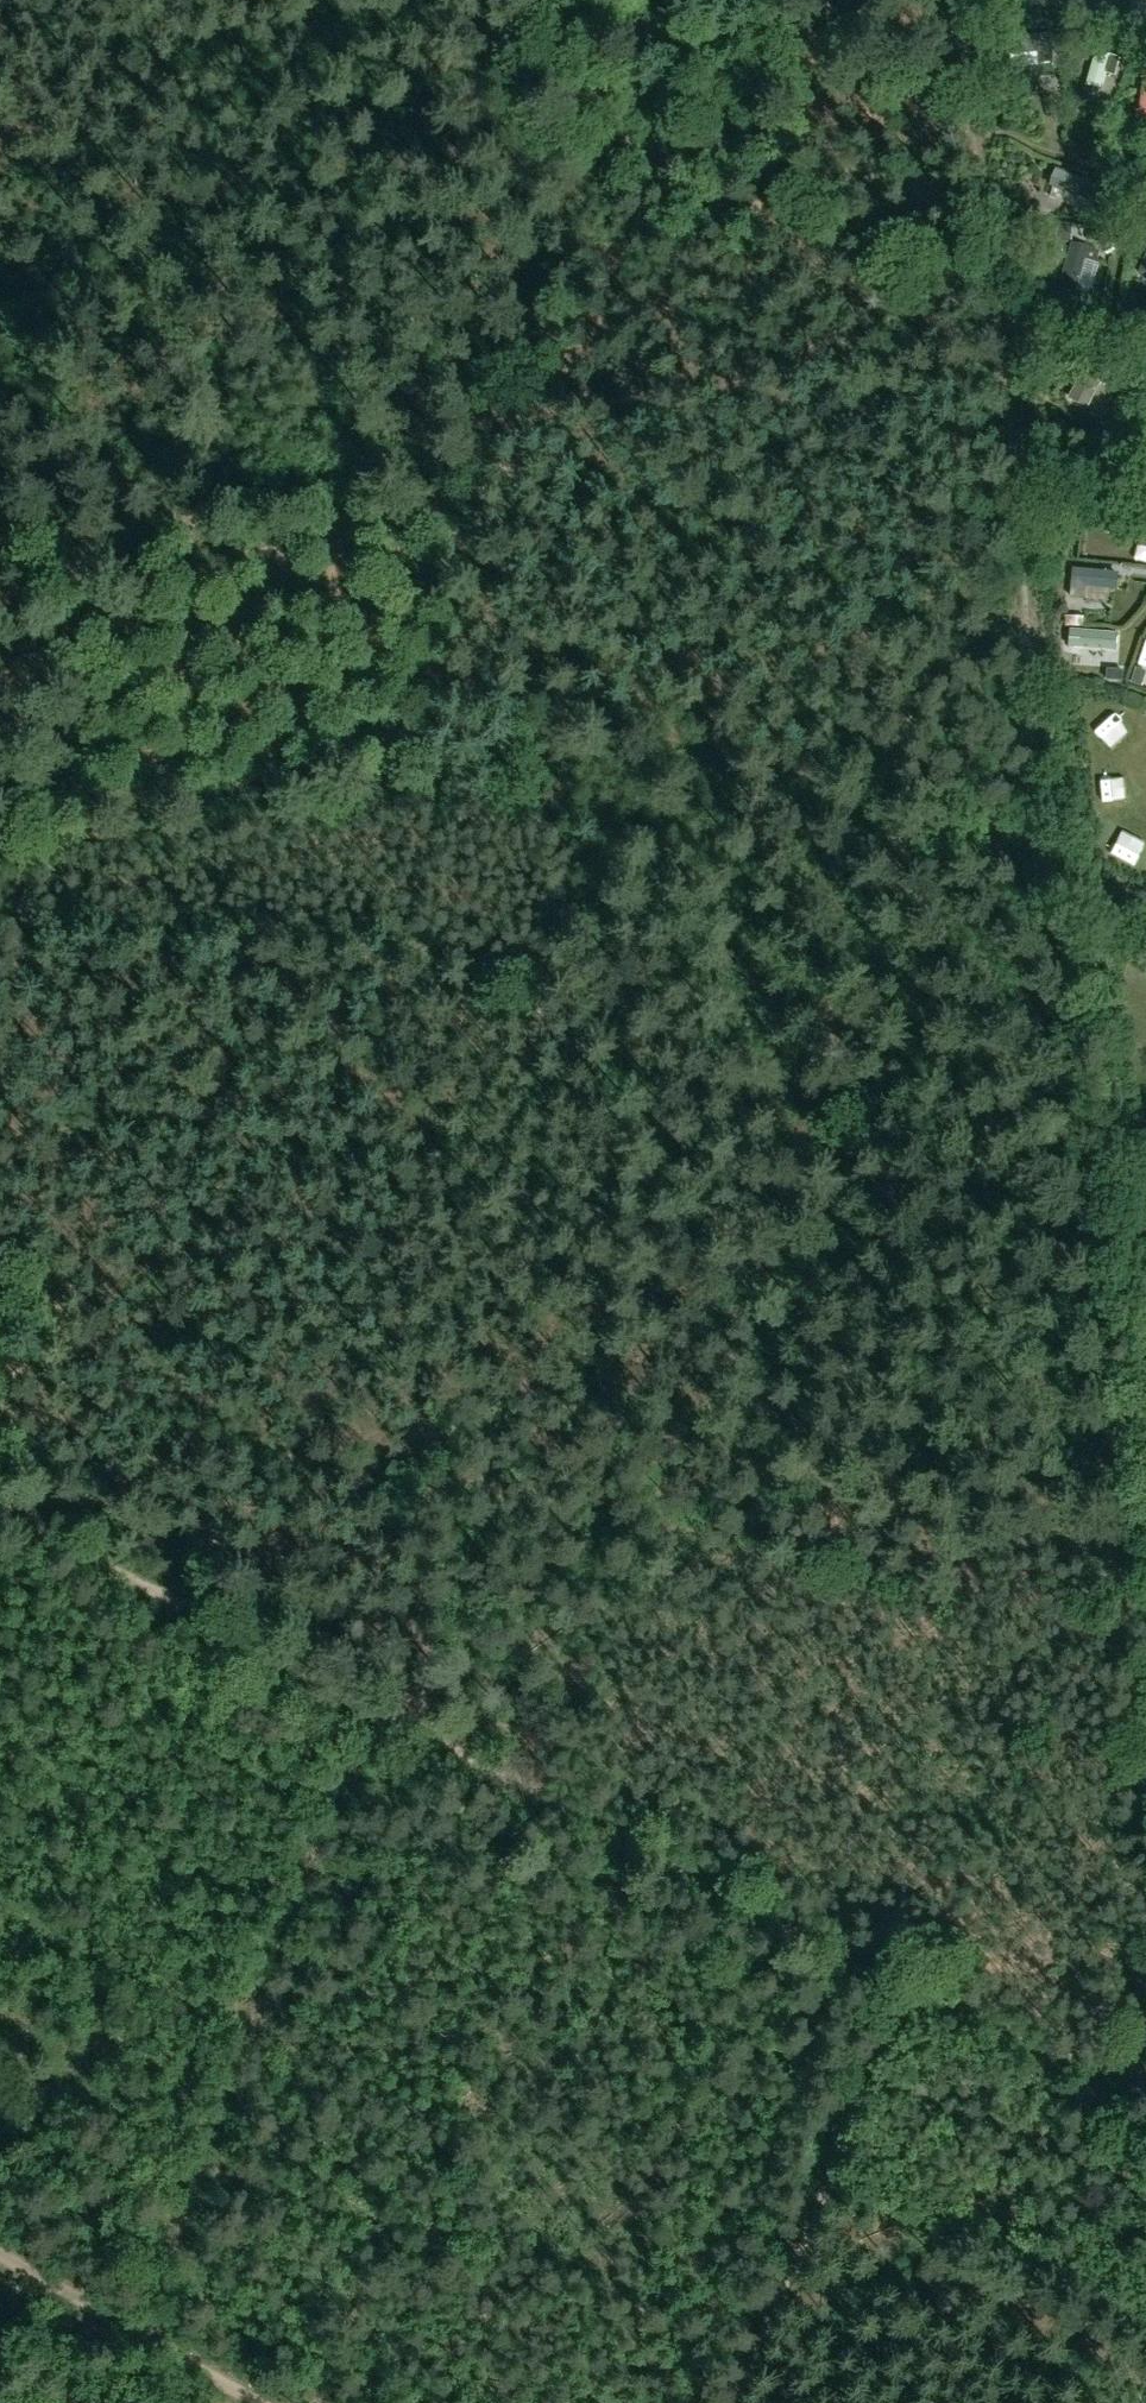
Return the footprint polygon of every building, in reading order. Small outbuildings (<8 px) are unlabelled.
[(1098,551),(1096,582),(1130,584),(1131,553),(1098,551)] [(1126,603),(1105,605),(1107,639),(1128,638),(1126,603)] [(1121,723),(1140,704),(1129,693),(1110,712),(1121,723)] [(1118,783),(1130,782),(1130,760),(1117,761),(1118,783)]
